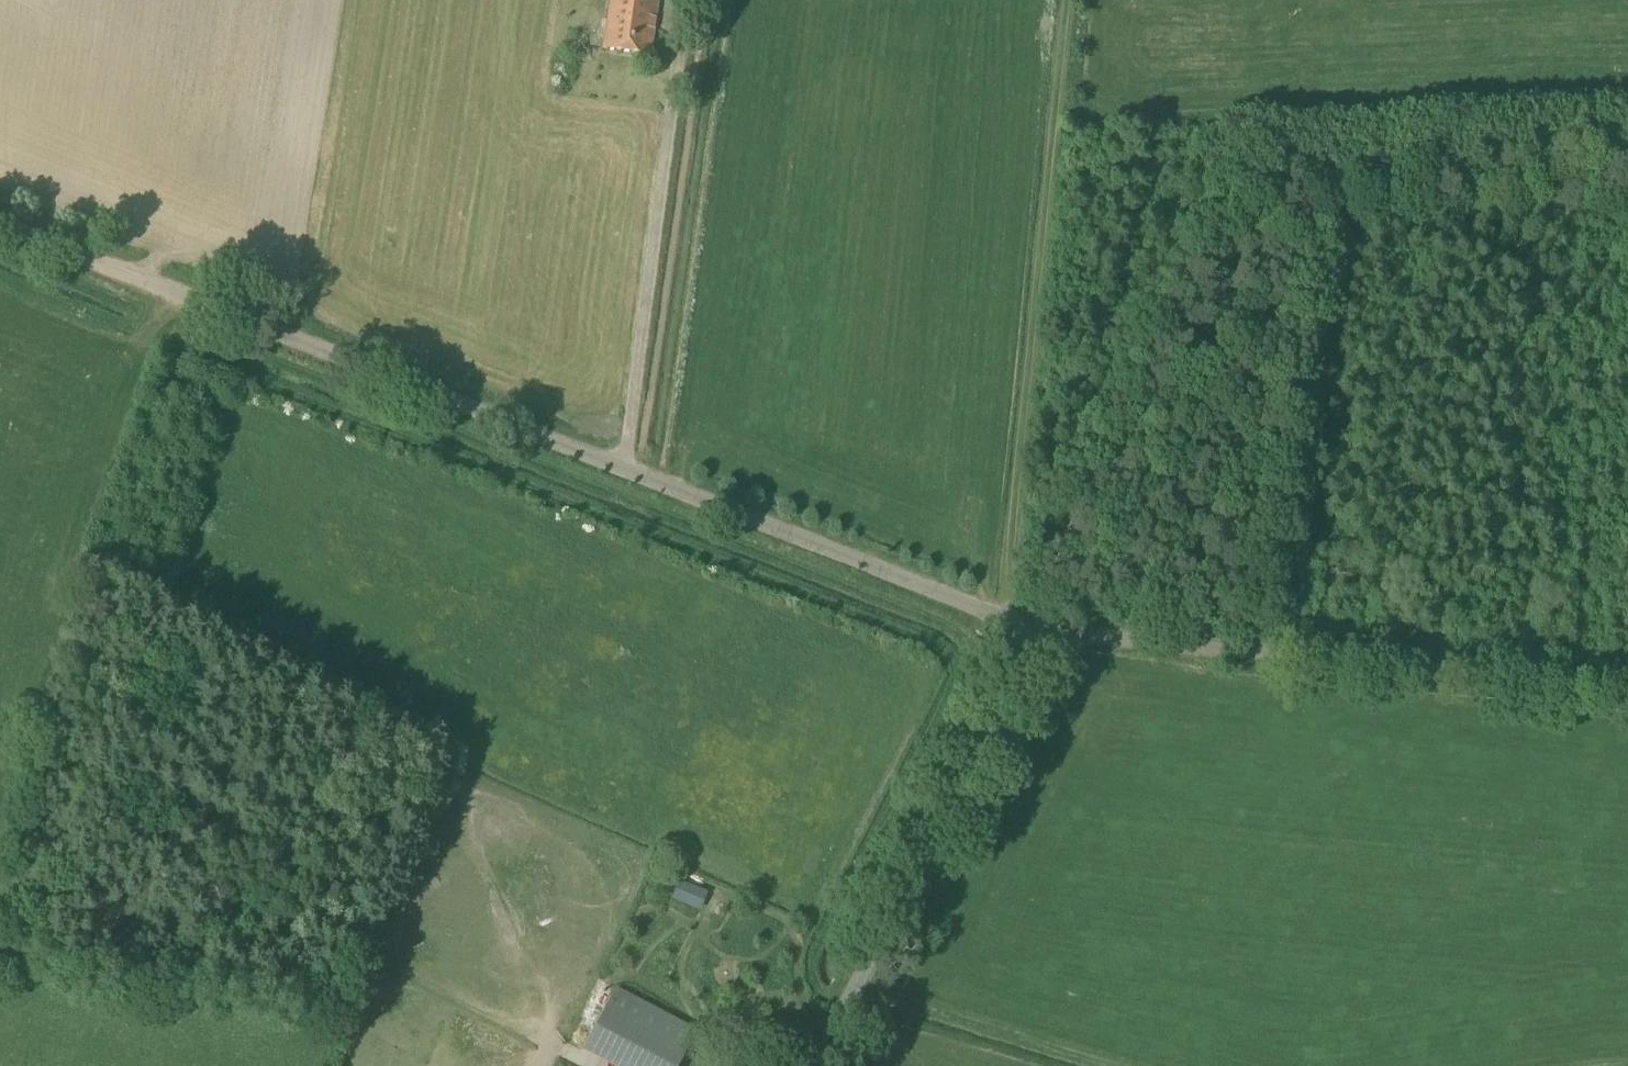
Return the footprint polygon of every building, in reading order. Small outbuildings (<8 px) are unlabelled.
[(656,0),(610,0),(602,52),(647,59),(656,0)] [(679,881),(671,900),(700,913),(708,893),(679,881)] [(615,990),(597,1024),(679,1065),(697,1032),(615,990)]
